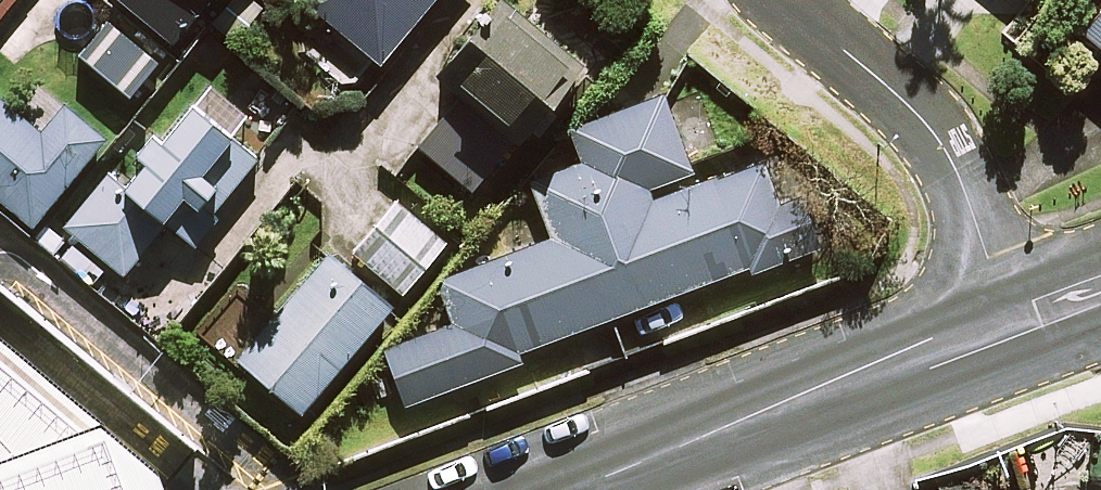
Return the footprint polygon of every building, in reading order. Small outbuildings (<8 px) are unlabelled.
[(17,0),(0,0),(0,21),(17,0)] [(171,49),(210,0),(108,0),(171,49)] [(378,62),(428,0),(302,0),(378,62)] [(471,190),(511,141),(516,145),(583,63),(505,0),(499,0),(441,71),(463,89),(417,146),(471,190)] [(1078,31),(1100,49),(1100,3),(1078,31)] [(596,323),(747,266),(750,274),(811,251),(775,156),(732,172),(644,206),(638,190),(689,170),(661,96),(570,131),(582,162),(529,182),(551,240),(437,284),(452,324),(383,350),(404,406),(506,367),(526,359),(523,351),(596,323)] [(0,102),(0,200),(30,225),(101,141),(61,107),(39,134),(0,102)] [(204,220),(256,157),(191,103),(121,187),(107,175),(64,226),(122,274),(166,221),(188,240),(189,240),(191,240),(194,240),(196,239),(198,239),(200,238),(201,236),(203,235),(204,233),(205,231),(205,229),(205,227),(205,224),(205,222),(204,220)] [(443,241),(397,203),(354,254),(400,293),(443,241)] [(389,305),(327,254),(238,361),(300,413),(389,305)] [(143,458),(0,347),(0,489),(155,489),(143,458)]
